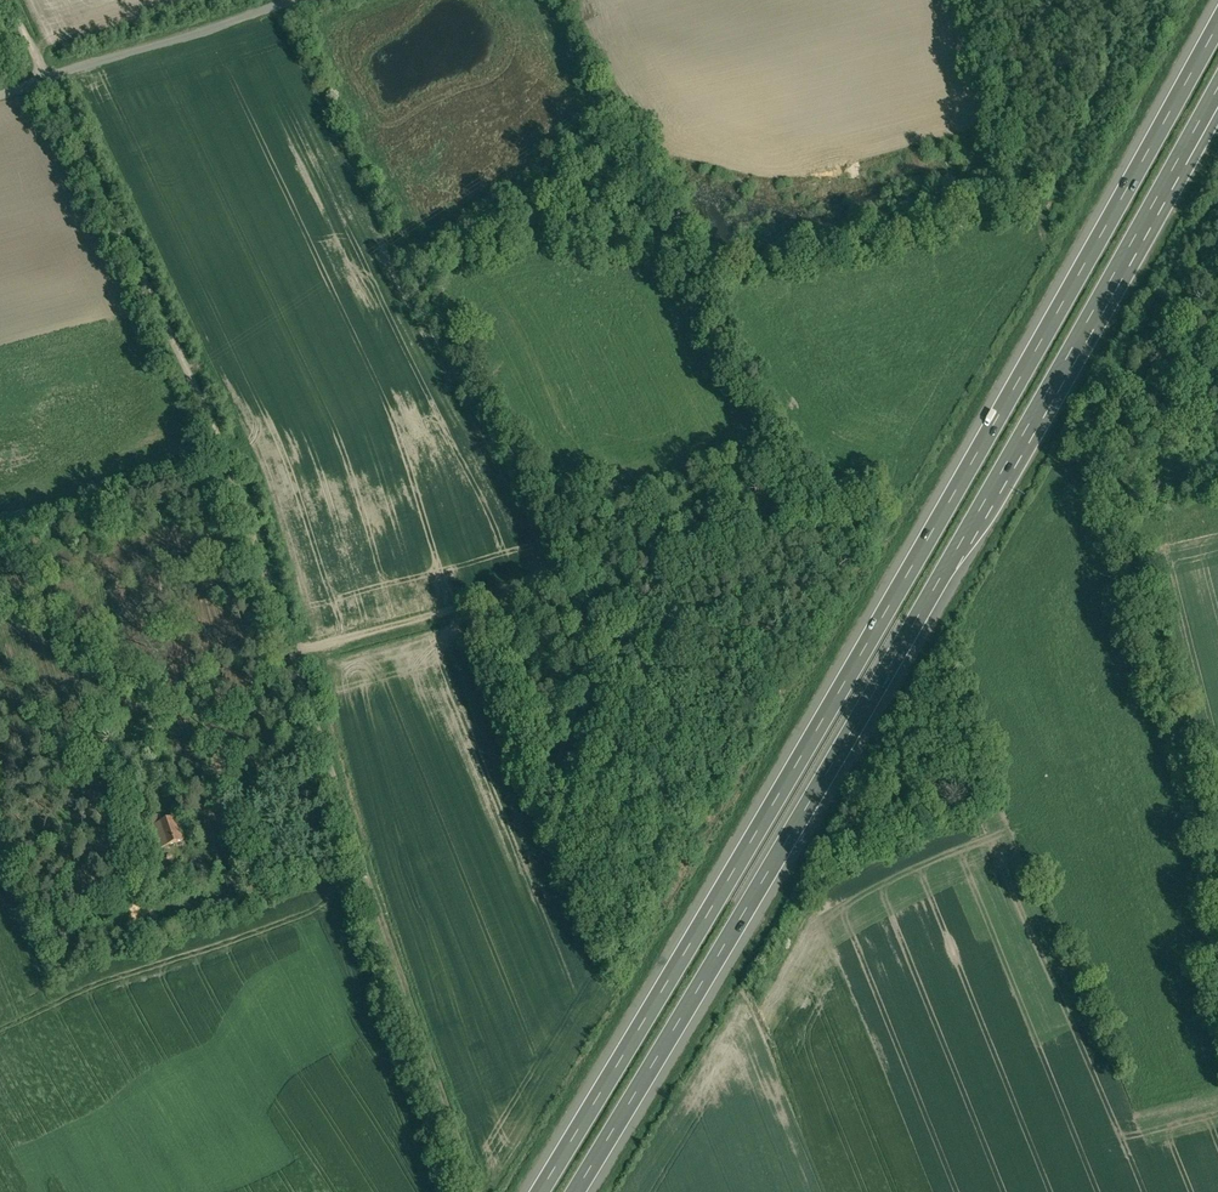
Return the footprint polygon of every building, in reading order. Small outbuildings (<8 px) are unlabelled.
[(823,799),(835,775),(829,772),(816,796),(823,799)] [(176,819),(162,823),(160,816),(151,819),(161,848),(183,841),(176,819)]
